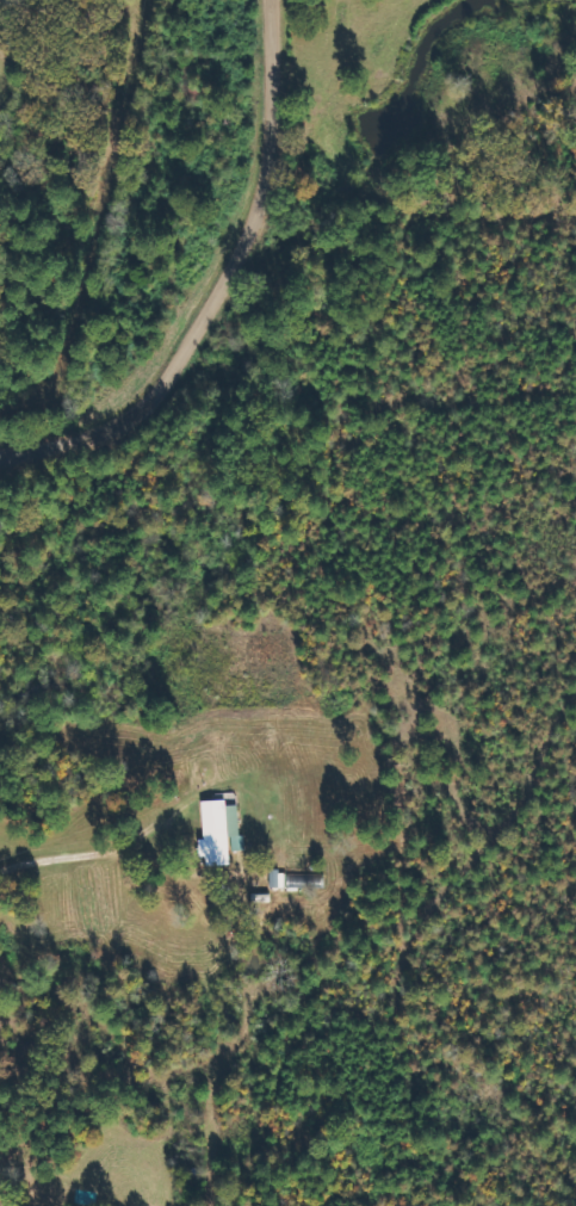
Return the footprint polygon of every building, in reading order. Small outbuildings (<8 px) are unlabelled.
[(199,803),(201,841),(195,841),(196,861),(220,859),(219,847),(229,846),(229,851),(243,850),(242,835),(237,835),(235,801),(199,803)] [(325,873),(269,872),(268,886),(324,888),(325,873)]
